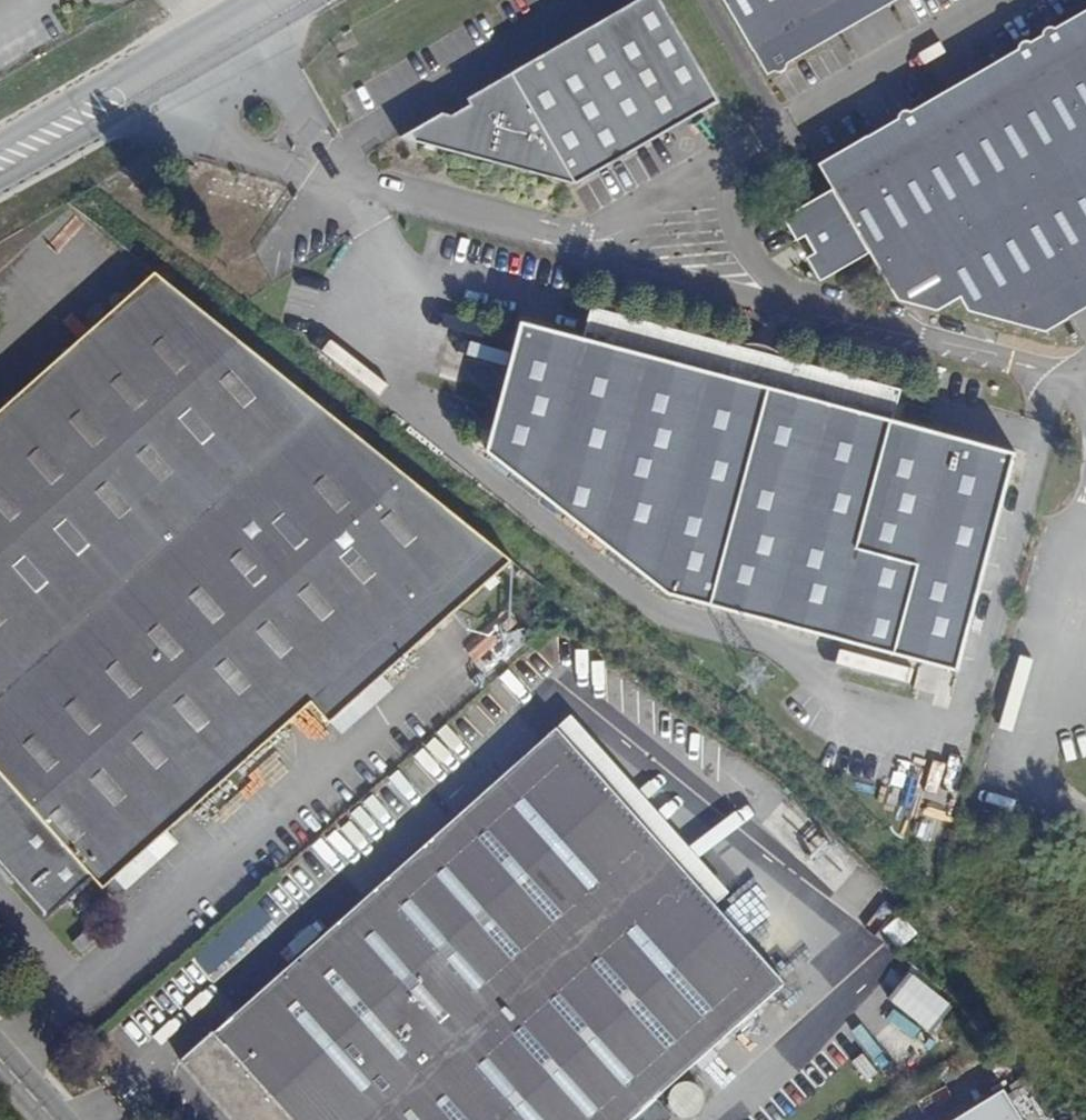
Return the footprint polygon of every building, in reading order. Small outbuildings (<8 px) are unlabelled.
[(661,0),(638,0),(468,98),(472,104),(452,113),(443,113),(417,128),(414,139),(403,136),(401,137),(576,182),(719,99),(661,0)] [(765,69),(770,66),(773,70),(774,71),(776,72),(779,73),(782,73),(783,72),(786,70),(787,69),(788,67),(788,65),(788,64),(787,61),(781,52),(870,0),(724,0),(765,69)] [(788,64),(898,0),(870,0),(781,52),(787,61),(788,64)] [(1056,29),(1059,31),(1064,40),(1085,28),(1085,11),(1056,29)] [(1064,40),(1059,31),(1056,29),(1054,27),(1051,27),(1047,28),(1045,30),(1043,33),(1043,36),(1044,39),(1046,43),(1037,48),(1035,45),(1032,42),(1029,41),(1027,41),(1023,42),(1021,43),(1020,47),(1019,50),(1020,53),(1025,63),(920,124),(914,115),(912,113),(910,111),(907,110),(904,111),(901,113),(899,116),(898,119),(899,122),(902,126),(896,129),(899,135),(876,149),(868,137),(868,135),(819,164),(833,189),(784,218),(798,241),(806,237),(816,253),(808,258),(821,282),(870,253),(899,301),(938,311),(961,298),(969,312),(1046,332),(1072,318),(1064,305),(1085,292),(1085,28),(1064,40)] [(1037,48),(1046,43),(1044,39),(1043,36),(1032,42),(1035,45),(1037,48)] [(914,115),(920,124),(1025,63),(1020,53),(1019,50),(912,113),(914,115)] [(868,137),(876,149),(899,135),(896,129),(902,126),(899,122),(898,119),(868,137)] [(209,197),(282,205),(285,184),(212,175),(209,197)] [(0,411),(0,856),(51,912),(49,914),(48,915),(49,917),(94,877),(104,888),(312,703),(330,723),(513,561),(156,273),(0,411)] [(1072,318),(1085,309),(1085,292),(1064,305),(1072,318)] [(957,678),(1017,454),(895,421),(903,390),(593,307),(585,338),(523,322),(488,452),(667,599),(957,678)] [(673,1116),(670,1113),(675,1110),(676,1112),(682,1115),(688,1116),(694,1114),(700,1111),(703,1106),(704,1097),(701,1089),(694,1084),(686,1082),(683,1082),(675,1087),(670,1095),(671,1101),(669,1103),(665,1107),(657,1098),(697,1063),(712,1049),(785,984),(557,727),(236,1014),(242,1022),(235,1028),(228,1021),(216,1032),(215,1030),(181,1060),(234,1119),(632,1119),(634,1118),(635,1119),(669,1119),(673,1116)] [(49,914),(51,912),(0,856),(0,859),(49,914)] [(275,883),(257,900),(272,916),(289,900),(275,883)] [(890,998),(930,1028),(951,1001),(911,971),(890,998)] [(242,1022),(236,1014),(228,1021),(235,1028),(242,1022)] [(702,1069),(718,1055),(712,1049),(697,1063),(702,1069)] [(1003,1089),(953,1119),(1022,1119),(1003,1089)]
